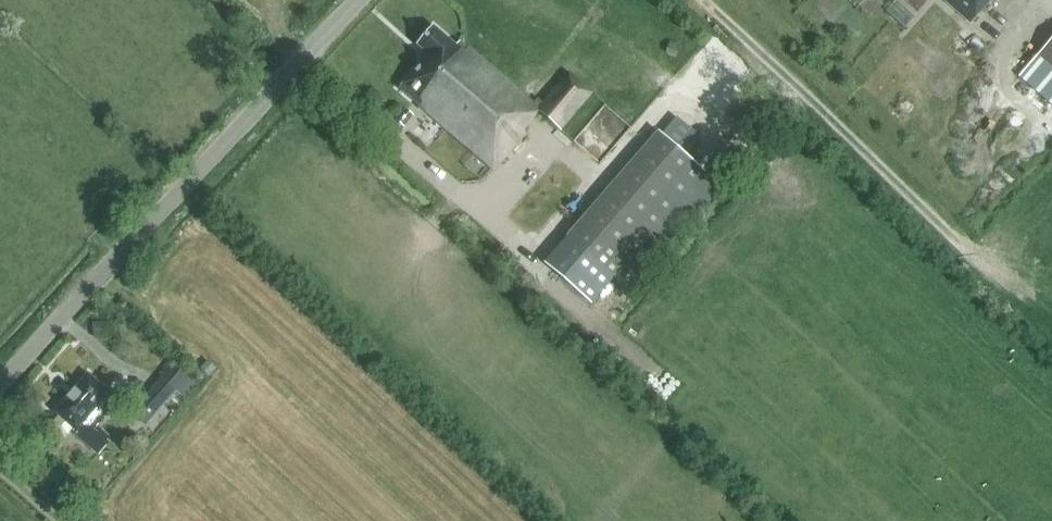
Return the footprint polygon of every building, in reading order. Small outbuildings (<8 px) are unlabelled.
[(921,10),(929,0),(909,0),(921,10)] [(970,23),(990,0),(945,0),(970,23)] [(461,42),(457,46),(437,28),(420,48),(429,56),(401,89),(492,168),(525,130),(522,128),(537,110),(560,130),(591,94),(568,74),(542,104),(538,101),(534,106),(461,42)] [(1018,78),(1051,107),(1051,39),(1018,78)] [(414,117),(405,109),(395,121),(404,129),(414,117)] [(662,135),(665,138),(676,147),(691,130),(676,118),(662,135)] [(209,360),(202,369),(209,375),(216,366),(209,360)] [(189,381),(173,366),(130,413),(146,427),(189,381)] [(120,402),(90,375),(57,413),(60,416),(54,422),(55,428),(63,436),(69,435),(74,429),(86,440),(84,442),(99,456),(110,444),(95,431),(120,402)]
